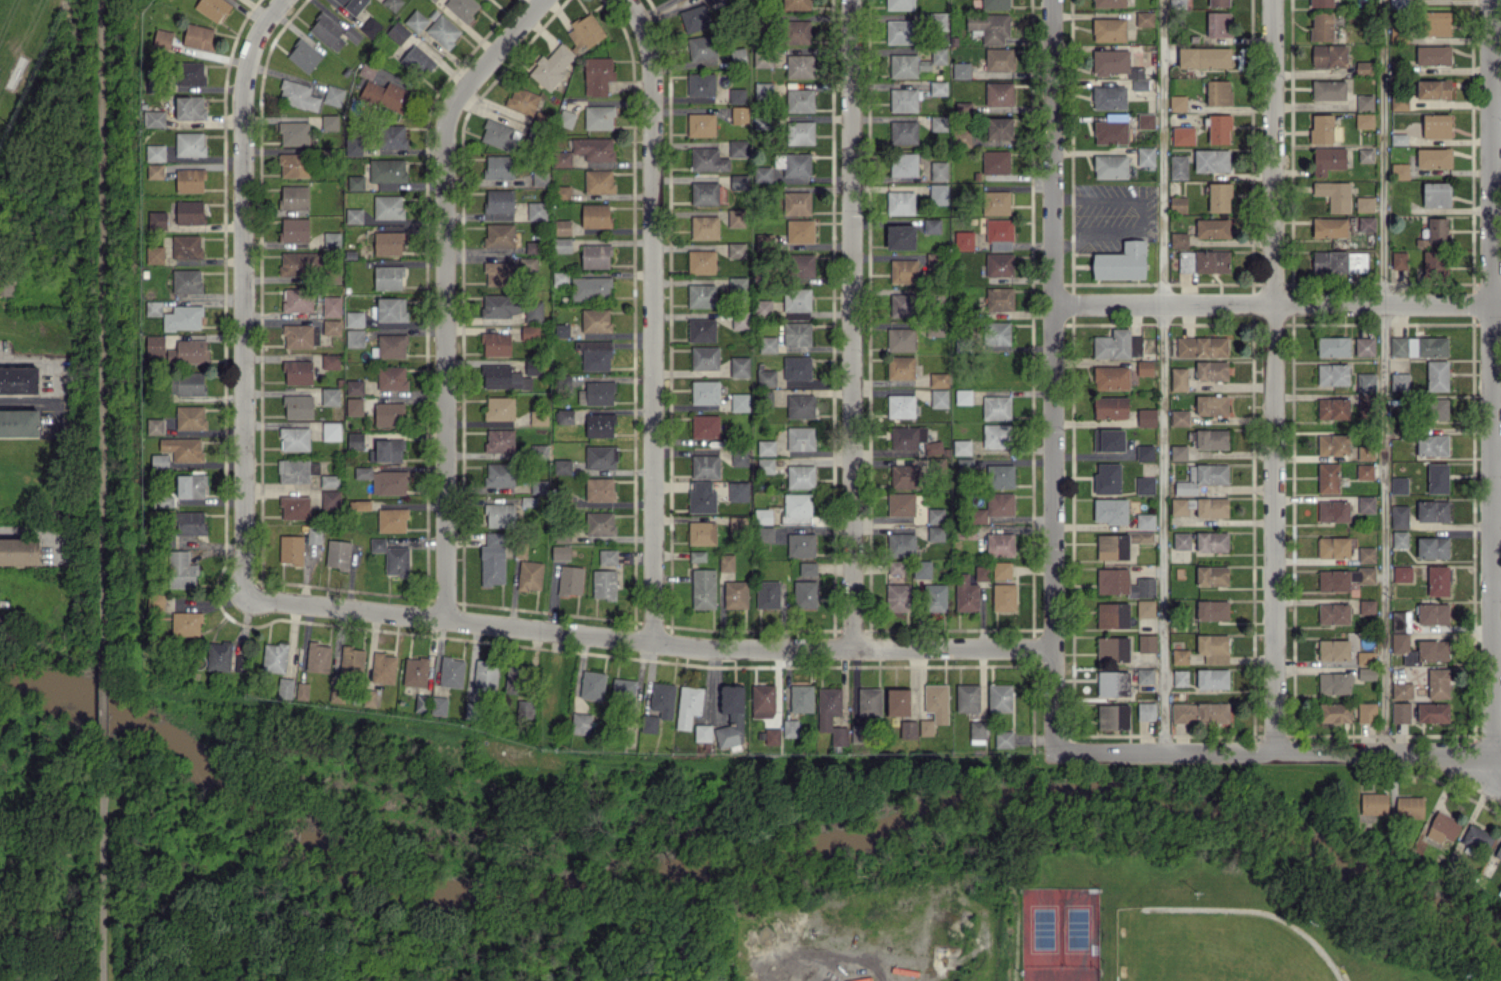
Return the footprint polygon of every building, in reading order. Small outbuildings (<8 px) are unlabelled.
[(226,0),(199,0),(194,7),(218,23),(231,4),(226,0)] [(367,0),(331,0),(331,1),(353,18),(367,0)] [(404,0),(384,0),(382,3),(396,13),(405,0),(404,0)] [(475,0),(447,0),(444,4),(466,23),(481,5),(475,0)] [(811,9),(810,0),(783,0),(783,10),(811,9)] [(887,10),(914,9),(914,0),(886,0),(887,10)] [(1009,0),(982,0),(982,9),(1009,9),(1009,0)] [(686,34),(712,25),(704,3),(679,12),(686,34)] [(404,22),(417,33),(429,19),(416,8),(404,22)] [(355,45),(363,35),(349,25),(345,29),(322,11),(307,29),(336,52),(347,38),(355,45)] [(570,25),(573,29),(567,33),(577,48),(583,44),(587,48),(606,35),(590,11),(570,25)] [(1153,11),(1136,12),(1136,26),(1153,26),(1153,11)] [(1450,11),(1423,11),(1423,35),(1450,35),(1450,11)] [(462,32),(441,12),(425,30),(446,49),(462,32)] [(946,26),(946,13),(931,12),(930,26),(946,26)] [(1230,37),(1230,12),(1207,12),(1207,37),(1230,37)] [(1333,12),(1311,12),(1311,41),(1332,41),(1333,12)] [(1009,14),(966,14),(966,30),(982,30),(982,44),(1003,45),(1003,37),(1009,37),(1009,14)] [(382,27),(372,15),(359,27),(370,38),(382,27)] [(1125,41),(1126,18),(1093,18),(1093,41),(1125,41)] [(399,45),(410,32),(397,20),(385,33),(399,45)] [(810,44),(810,20),(786,20),(786,43),(810,44)] [(887,44),(913,43),(912,20),(886,20),(887,44)] [(183,47),(211,50),(214,27),(186,23),(183,47)] [(152,44),(169,49),(174,32),(157,28),(152,44)] [(690,61),(718,57),(714,34),(687,38),(690,61)] [(286,56),(308,73),(322,55),(300,38),(286,56)] [(542,56),(528,73),(547,90),(576,55),(560,42),(546,59),(542,56)] [(399,60),(421,78),(435,61),(413,44),(399,60)] [(1311,66),(1346,67),(1347,45),(1312,45),(1311,66)] [(1416,45),(1416,64),(1450,65),(1451,46),(1416,45)] [(1231,48),(1178,47),(1178,67),(1230,68),(1231,48)] [(730,49),(730,63),(746,62),(745,48),(730,49)] [(931,48),(932,64),(947,63),(947,48),(931,48)] [(1013,48),(985,48),(986,71),(1013,71),(1013,48)] [(1129,50),(1093,49),(1092,76),(1109,76),(1109,72),(1128,72),(1129,50)] [(754,67),(770,67),(770,50),(754,50),(754,67)] [(814,77),(813,54),(786,55),(786,78),(814,77)] [(889,55),(890,78),(917,77),(917,67),(928,67),(928,62),(917,62),(917,54),(889,55)] [(613,57),(584,58),(585,96),(608,95),(607,80),(613,80),(613,57)] [(205,61),(176,61),(176,84),(204,85),(205,61)] [(358,73),(371,79),(377,68),(363,61),(358,73)] [(1371,61),(1355,62),(1356,73),(1371,73),(1371,61)] [(970,62),(952,62),(952,78),(970,78),(970,62)] [(1128,78),(1143,78),(1143,67),(1128,66),(1128,78)] [(715,73),(688,73),(688,95),(714,95),(715,73)] [(321,97),(309,94),(311,85),(283,78),(277,101),(317,111),(321,97)] [(386,87),(366,79),(360,96),(404,113),(412,92),(387,82),(386,87)] [(1132,90),(1147,90),(1147,80),(1132,80),(1132,90)] [(1231,105),(1230,80),(1206,80),(1207,105),(1231,105)] [(1312,100),(1345,99),(1345,80),(1312,80),(1312,100)] [(1417,99),(1451,99),(1451,80),(1417,80),(1417,99)] [(946,95),(946,81),(930,81),(930,95),(946,95)] [(773,82),(755,82),(755,100),(773,100),(773,82)] [(1013,82),(985,82),(985,106),(1013,105),(1013,82)] [(345,89),(328,83),(323,101),(340,106),(345,89)] [(505,107),(532,116),(539,94),(513,85),(505,107)] [(1126,109),(1125,85),(1092,86),(1093,110),(1126,109)] [(729,103),(746,103),(746,88),(729,88),(729,103)] [(813,89),(786,89),(786,112),(814,112),(813,89)] [(917,89),(890,89),(890,112),(917,112),(917,89)] [(1373,94),(1356,94),(1356,111),(1373,111),(1373,94)] [(1170,110),(1186,111),(1186,95),(1170,95),(1170,110)] [(1408,110),(1407,95),(1391,95),(1391,110),(1408,110)] [(175,119),(204,119),(204,96),(175,96),(175,119)] [(956,101),(955,110),(970,112),(971,103),(956,101)] [(584,106),(585,129),(614,129),(613,106),(584,106)] [(748,124),(747,106),(731,106),(732,124),(748,124)] [(143,127),(165,126),(165,110),(143,110),(143,127)] [(571,128),(575,113),(563,111),(560,125),(571,128)] [(688,137),(715,136),(714,113),(687,113),(688,137)] [(1094,121),(1094,144),(1127,143),(1127,113),(1106,113),(1106,121),(1094,121)] [(1154,128),(1154,113),(1137,114),(1138,129),(1154,128)] [(1355,128),(1373,128),(1373,114),(1356,113),(1355,128)] [(339,114),(322,115),(322,130),(339,129),(339,114)] [(1230,114),(1208,115),(1208,144),(1230,143),(1230,114)] [(1333,143),(1332,114),(1311,114),(1311,144),(1333,143)] [(1450,114),(1423,114),(1423,139),(1450,138),(1450,114)] [(947,130),(946,116),(931,116),(931,131),(947,130)] [(1012,139),(1012,118),(987,117),(986,139),(1012,139)] [(512,152),(520,131),(488,118),(479,140),(512,152)] [(917,144),(918,121),(890,120),(890,144),(917,144)] [(309,121),(280,122),(280,145),(310,144),(309,121)] [(785,145),(814,144),(813,121),(784,121),(785,145)] [(407,125),(380,124),(379,147),(406,148),(407,125)] [(1172,144),(1194,145),(1195,127),(1172,127),(1172,144)] [(970,146),(970,131),(954,130),(954,146),(970,146)] [(204,132),(175,132),(175,156),(205,155),(204,132)] [(346,155),(362,155),(362,134),(345,135),(346,155)] [(1407,144),(1407,134),(1391,134),(1391,144),(1407,144)] [(571,138),(572,154),(584,153),(585,161),(613,160),(613,138),(571,138)] [(729,157),(746,157),(747,140),(729,140),(729,157)] [(146,161),(165,161),(165,144),(146,144),(146,161)] [(729,171),(729,158),(718,158),(718,147),(691,147),(691,170),(729,171)] [(1137,166),(1155,166),(1154,147),(1137,148),(1137,166)] [(1345,147),(1313,148),(1314,177),(1326,177),(1326,169),(1345,168),(1345,147)] [(1416,148),(1417,168),(1451,167),(1451,148),(1416,148)] [(1230,149),(1194,149),(1194,171),(1229,172),(1230,149)] [(1373,149),(1359,149),(1358,162),(1373,162),(1373,149)] [(982,173),(1009,174),(1009,151),(982,150),(982,173)] [(570,166),(570,151),(553,152),(554,167),(570,166)] [(308,177),(308,153),(280,153),(280,177),(308,177)] [(784,179),(811,178),(810,153),(784,154),(784,179)] [(917,176),(917,153),(890,153),(890,176),(917,176)] [(1127,155),(1094,154),(1094,178),(1127,179),(1127,155)] [(485,179),(513,179),(512,155),(485,155),(485,179)] [(1187,155),(1170,155),(1170,179),(1187,179),(1187,155)] [(369,182),(378,182),(378,190),(397,190),(397,181),(407,181),(407,159),(370,158),(369,182)] [(947,162),(930,161),(930,180),(947,181),(947,162)] [(148,178),(164,178),(164,163),(148,163),(148,178)] [(1408,179),(1408,163),(1391,163),(1391,179),(1408,179)] [(771,166),(754,166),(754,181),(771,181),(771,166)] [(205,191),(204,168),(176,169),(176,192),(205,191)] [(613,170),(584,170),(585,193),(613,193),(613,170)] [(548,171),(533,171),(532,186),(548,186),(548,171)] [(365,190),(365,174),(348,175),(348,190),(365,190)] [(747,174),(730,174),(731,190),(747,189),(747,174)] [(691,205),(718,204),(717,182),(691,182),(691,205)] [(1349,213),(1350,182),(1312,182),(1312,195),(1328,195),(1328,212),(1349,213)] [(1423,207),(1451,207),(1450,182),(1422,183),(1423,207)] [(1208,212),(1230,212),(1230,183),(1209,183),(1208,212)] [(948,184),(929,184),(929,205),(948,205),(948,184)] [(281,209),(310,209),(310,185),(280,186),(281,209)] [(570,198),(569,185),(555,186),(555,199),(570,198)] [(485,213),(513,213),(513,189),(485,190),(485,213)] [(810,191),(783,192),(784,215),(811,215),(810,191)] [(913,191),(886,191),(887,215),(914,215),(913,191)] [(983,215),(1010,214),(1009,191),(982,191),(983,215)] [(403,195),(374,194),(374,218),(403,219),(403,195)] [(1374,196),(1356,197),(1356,212),(1374,211),(1374,196)] [(1186,213),(1186,197),(1170,197),(1169,213),(1186,213)] [(176,201),(177,224),(205,223),(204,200),(176,201)] [(527,220),(545,220),(546,202),(528,202),(527,220)] [(581,227),(610,227),(610,204),(582,204),(581,227)] [(363,208),(346,208),(345,222),(363,223),(363,208)] [(728,227),(745,227),(744,209),(728,209),(728,227)] [(167,211),(149,211),(149,229),(167,228),(167,211)] [(691,239),(718,239),(718,215),(691,216),(691,239)] [(1375,217),(1358,216),(1358,231),(1374,232),(1375,217)] [(1347,237),(1347,217),(1312,218),(1313,237),(1347,237)] [(281,240),(310,241),(310,218),(281,218),(281,240)] [(940,233),(941,219),(924,218),(924,233),(940,233)] [(1229,238),(1229,218),(1195,219),(1196,238),(1229,238)] [(1447,218),(1427,218),(1428,243),(1448,243),(1447,218)] [(986,219),(985,240),(1013,240),(1013,219),(986,219)] [(570,220),(555,220),(555,235),(571,235),(570,220)] [(787,243),(814,242),(814,220),(787,220),(787,243)] [(513,224),(486,224),(487,237),(482,237),(482,247),(514,247),(513,224)] [(915,249),(915,225),(886,225),(886,250),(915,249)] [(340,248),(341,232),(324,231),(323,247),(340,248)] [(374,254),(403,255),(403,231),(375,231),(374,254)] [(973,231),(954,231),(954,250),(973,250),(973,231)] [(1188,247),(1188,232),(1170,233),(1170,248),(1188,247)] [(201,234),(172,235),(173,258),(201,257),(201,234)] [(571,253),(571,238),(554,238),(554,252),(571,253)] [(1122,254),(1092,253),(1092,278),(1144,279),(1145,240),(1122,239),(1122,254)] [(1011,250),(1011,241),(998,242),(998,250),(1011,250)] [(745,257),(745,242),(728,243),(728,258),(745,257)] [(609,268),(609,244),(582,244),(581,268),(609,268)] [(146,263),(164,263),(164,246),(147,245),(146,263)] [(715,273),(715,250),(688,250),(688,273),(715,273)] [(1229,272),(1229,250),(1178,251),(1179,273),(1229,272)] [(1422,276),(1446,277),(1447,251),(1423,250),(1422,276)] [(281,275),(319,274),(318,251),(280,252),(281,275)] [(1366,271),(1366,251),(1312,251),(1312,274),(1347,274),(1347,271),(1366,271)] [(1391,269),(1406,269),(1406,252),(1391,251),(1391,269)] [(814,277),(814,253),(787,254),(788,277),(814,277)] [(927,268),(939,268),(939,254),(927,253),(927,268)] [(986,276),(1013,276),(1013,253),(986,253),(986,276)] [(537,258),(523,258),(523,271),(537,271),(537,258)] [(890,283),(916,284),(917,260),(891,259),(890,283)] [(485,286),(513,286),(513,262),(485,262),(485,286)] [(375,289),(403,289),(404,265),(375,265),(375,289)] [(172,269),(173,293),(202,292),(201,269),(172,269)] [(568,285),(568,273),(554,273),(553,285),(568,285)] [(572,277),(572,299),(611,299),(610,277),(572,277)] [(729,291),(747,290),(746,277),(729,277),(729,291)] [(688,307),(714,308),(714,285),(688,284),(688,307)] [(313,311),(312,287),(282,288),(283,311),(313,311)] [(1013,311),(1013,287),(986,287),(986,310),(1013,311)] [(810,288),(783,288),(784,311),(811,311),(810,288)] [(520,316),(520,295),(482,294),(482,316),(520,316)] [(891,317),(914,317),(914,294),(890,294),(891,317)] [(342,296),(323,296),(323,316),(342,316),(342,296)] [(378,321),(407,321),(406,297),(377,297),(378,321)] [(771,300),(757,301),(757,314),(772,314),(771,300)] [(146,315),(162,315),(162,301),(146,301),(146,315)] [(542,320),(542,301),(524,301),(525,320),(542,320)] [(163,312),(163,329),(202,329),(202,305),(173,305),(173,312),(163,312)] [(581,309),(582,332),(610,332),(610,309),(581,309)] [(346,326),(364,326),(364,310),(346,310),(346,326)] [(732,328),(748,328),(748,314),(732,313),(732,328)] [(323,319),(323,334),(342,333),(342,318),(323,319)] [(688,318),(688,342),(716,342),(715,318),(688,318)] [(1009,321),(986,322),(986,345),(1009,345),(1009,321)] [(810,322),(783,322),(784,345),(811,345),(810,322)] [(284,324),(284,348),(312,347),(312,324),(284,324)] [(569,324),(555,324),(555,337),(569,337),(569,324)] [(521,339),(538,340),(539,326),(522,326),(521,339)] [(914,328),(887,328),(887,351),(914,351),(914,328)] [(1093,336),(1093,357),(1141,357),(1141,336),(1129,336),(1129,328),(1111,328),(1111,336),(1093,336)] [(347,347),(365,346),(364,329),(346,329),(347,347)] [(482,356),(510,356),(511,332),(482,332),(482,356)] [(378,357),(406,357),(406,343),(409,343),(409,333),(377,334),(378,357)] [(164,334),(146,335),(146,354),(165,353),(164,334)] [(759,352),(776,353),(776,336),(760,336),(759,352)] [(1228,338),(1176,336),(1176,356),(1227,357),(1228,338)] [(1447,336),(1390,337),(1390,357),(1448,356),(1447,336)] [(1317,356),(1349,357),(1349,337),(1318,337),(1317,356)] [(1355,356),(1375,355),(1374,337),(1355,337),(1355,356)] [(208,340),(177,339),(176,349),(167,349),(167,362),(207,362),(208,340)] [(581,349),(582,371),(611,370),(610,340),(574,341),(575,349),(581,349)] [(719,346),(691,347),(692,370),(719,369),(719,346)] [(322,368),(340,368),(340,353),(322,353),(322,368)] [(749,356),(730,357),(731,377),(749,377),(749,356)] [(811,356),(783,356),(784,380),(811,379),(811,356)] [(887,379),(914,379),(914,356),(888,356),(887,379)] [(284,384),(314,384),(313,360),(284,361),(284,384)] [(1228,380),(1227,360),(1196,361),(1197,381),(1228,380)] [(1426,361),(1427,391),(1448,390),(1447,360),(1426,361)] [(1152,376),(1152,361),(1137,361),(1137,376),(1152,376)] [(1349,384),(1348,363),(1317,364),(1317,385),(1349,384)] [(483,388),(531,388),(531,377),(521,377),(521,372),(510,372),(510,365),(480,364),(480,376),(483,376),(483,388)] [(39,393),(38,366),(0,366),(0,393),(39,393)] [(406,389),(406,366),(377,366),(378,389),(406,389)] [(1128,366),(1094,367),(1094,390),(1129,390),(1128,366)] [(1187,368),(1170,368),(1171,391),(1187,391),(1187,368)] [(776,386),(775,370),(757,370),(757,386),(776,386)] [(205,394),(206,373),(170,372),(169,394),(205,394)] [(930,387),(948,386),(947,373),(930,373),(930,387)] [(1376,373),(1357,373),(1357,391),(1376,390),(1376,373)] [(1409,373),(1391,373),(1391,390),(1409,390),(1409,373)] [(365,394),(365,380),(346,379),(346,394),(365,394)] [(613,405),(614,382),(585,381),(585,390),(578,390),(578,405),(613,405)] [(692,404),(719,404),(719,381),(691,381),(692,404)] [(322,405),(341,405),(341,388),(322,387),(322,405)] [(971,404),(971,389),(955,389),(955,404),(971,404)] [(947,407),(947,390),(931,390),(931,407),(947,407)] [(731,394),(731,411),(749,411),(749,393),(731,394)] [(284,418),(314,418),(314,394),(284,394),(284,418)] [(787,418),(815,418),(814,394),(787,394),(787,418)] [(887,417),(914,417),(914,394),(888,394),(887,417)] [(1228,415),(1228,395),(1196,395),(1196,414),(1228,415)] [(485,420),(514,420),(514,396),(485,396),(485,420)] [(1010,419),(1010,396),(983,396),(983,419),(1010,419)] [(1094,397),(1094,418),(1127,418),(1127,396),(1094,397)] [(363,397),(346,397),(347,415),(364,415),(363,397)] [(1349,398),(1318,398),(1317,419),(1348,419),(1349,398)] [(1447,420),(1448,399),(1425,398),(1424,419),(1447,420)] [(375,425),(404,425),(404,402),(375,402),(375,425)] [(206,429),(205,405),(176,405),(176,429),(206,429)] [(1156,408),(1137,409),(1138,426),(1156,426),(1156,408)] [(40,436),(39,409),(0,409),(0,436),(40,436)] [(556,423),(573,424),(573,410),(556,409),(556,423)] [(530,425),(547,425),(548,411),(530,410),(530,425)] [(1170,425),(1188,425),(1189,410),(1171,410),(1170,425)] [(585,437),(612,437),(613,414),(586,413),(585,437)] [(691,438),(719,438),(719,415),(691,415),(691,438)] [(147,434),(164,434),(164,418),(147,418),(147,434)] [(340,421),(323,422),(323,440),(341,439),(340,421)] [(1010,424),(983,424),(983,448),(1009,448),(1010,424)] [(281,451),(310,450),(309,426),(280,427),(281,451)] [(926,442),(926,427),(891,426),(890,450),(918,451),(918,441),(926,442)] [(815,450),(814,427),(787,427),(787,450),(815,450)] [(513,429),(486,429),(486,452),(513,452),(513,429)] [(1124,451),(1124,429),(1093,429),(1094,451),(1124,451)] [(1196,449),(1228,449),(1227,429),(1196,430),(1196,449)] [(347,448),(364,449),(365,432),(348,431),(347,448)] [(1347,434),(1317,435),(1318,455),(1347,455),(1347,434)] [(1448,434),(1416,435),(1416,456),(1448,456),(1448,434)] [(159,438),(160,451),(173,450),(173,461),(203,461),(202,437),(159,438)] [(404,439),(375,439),(376,461),(404,461),(404,439)] [(971,454),(971,439),(953,440),(953,455),(971,454)] [(775,455),(775,440),(757,440),(757,455),(775,455)] [(928,458),(949,456),(948,448),(942,449),(941,440),(926,442),(928,458)] [(547,445),(532,444),(532,459),(547,459),(547,445)] [(1153,460),(1153,444),(1136,445),(1136,460),(1153,460)] [(1187,460),(1186,445),(1170,445),(1171,460),(1187,460)] [(585,469),(617,469),(617,446),(586,446),(585,469)] [(749,466),(749,451),(732,450),(732,466),(749,466)] [(151,468),(168,468),(169,454),(152,453),(151,468)] [(719,455),(692,455),(692,478),(719,478),(719,455)] [(773,473),(774,458),(759,458),(759,473),(773,473)] [(970,469),(969,458),(957,459),(957,470),(970,469)] [(278,483),(310,482),(310,474),(320,473),(319,459),(278,460),(278,483)] [(572,460),(554,460),(554,474),(572,474),(572,460)] [(514,487),(514,463),(486,463),(485,486),(514,487)] [(1120,463),(1097,463),(1097,473),(1093,473),(1093,494),(1120,494),(1120,463)] [(1338,463),(1318,463),(1318,493),(1338,493),(1338,463)] [(1448,463),(1427,463),(1427,493),(1448,493),(1448,463)] [(1013,464),(987,465),(987,488),(1014,488),(1013,464)] [(1174,494),(1197,494),(1197,484),(1228,484),(1228,464),(1189,464),(1188,481),(1174,481),(1174,494)] [(1372,464),(1356,464),(1357,479),(1373,479),(1372,464)] [(814,465),(787,465),(787,488),(814,488),(814,465)] [(918,488),(918,465),(891,465),(891,488),(918,488)] [(355,466),(354,478),(372,478),(372,466),(355,466)] [(406,494),(406,471),(373,470),(372,493),(406,494)] [(177,475),(177,497),(206,497),(206,474),(177,475)] [(321,486),(338,487),(338,475),(321,475),(321,486)] [(614,501),(614,477),(585,478),(585,501),(614,501)] [(1154,494),(1154,477),(1136,477),(1136,494),(1154,494)] [(1407,477),(1391,477),(1391,493),(1407,493),(1407,477)] [(547,494),(547,481),(531,480),(531,493),(547,494)] [(689,513),(716,513),(716,489),(711,489),(711,480),(694,480),(694,489),(688,489),(689,513)] [(748,481),(729,482),(729,501),(749,501),(748,481)] [(340,489),(321,490),(322,509),(341,508),(340,489)] [(1014,492),(987,493),(987,508),(971,509),(971,523),(987,523),(986,515),(1014,515),(1014,492)] [(811,494),(784,493),(783,521),(811,522),(811,494)] [(887,516),(914,516),(914,493),(887,493),(887,516)] [(310,518),(310,495),(281,495),(281,519),(310,518)] [(1375,496),(1358,496),(1358,513),(1374,513),(1375,496)] [(1228,497),(1196,498),(1196,518),(1228,517),(1228,497)] [(1127,523),(1127,499),(1094,498),(1093,523),(1127,523)] [(1171,515),(1187,514),(1187,498),(1171,498),(1171,515)] [(372,509),(371,500),(349,500),(349,509),(372,509)] [(1349,521),(1349,500),(1318,501),(1318,522),(1349,521)] [(1448,521),(1448,500),(1416,501),(1417,522),(1448,521)] [(514,503),(486,504),(486,527),(514,527),(514,503)] [(1408,505),(1392,505),(1391,529),(1408,529),(1408,505)] [(378,532),(407,531),(407,508),(378,508),(378,532)] [(754,523),(771,524),(772,509),(754,508),(754,523)] [(927,523),(944,523),(944,508),(927,508),(927,523)] [(205,511),(176,511),(177,534),(206,534),(205,511)] [(614,512),(585,512),(586,535),(614,535),(614,512)] [(1154,513),(1136,513),(1136,529),(1154,529),(1154,513)] [(729,531),(745,532),(745,517),(730,516),(729,531)] [(716,521),(688,522),(688,545),(716,545),(716,521)] [(308,543),(322,543),(321,526),(308,527),(308,543)] [(927,541),(944,542),(944,526),(928,526),(927,541)] [(758,543),(775,542),(774,531),(782,530),(781,527),(758,528),(758,543)] [(1153,543),(1153,531),(1129,532),(1129,543),(1153,543)] [(1407,531),(1392,531),(1393,548),(1408,547),(1407,531)] [(504,585),(505,532),(485,532),(485,545),(481,545),(481,585),(504,585)] [(1173,549),(1190,550),(1190,532),(1173,532),(1173,549)] [(1228,532),(1196,532),(1196,552),(1228,552),(1228,532)] [(787,557),(815,556),(815,533),(787,534),(787,557)] [(915,533),(887,533),(887,556),(915,556),(915,533)] [(1014,555),(1013,533),(986,533),(987,556),(1014,555)] [(1129,559),(1128,534),(1096,535),(1097,560),(1129,559)] [(303,564),(304,535),(280,535),(279,563),(303,564)] [(40,563),(39,537),(0,538),(0,564),(40,563)] [(409,546),(386,546),(386,537),(370,538),(370,552),(385,551),(385,574),(409,573),(409,546)] [(1318,558),(1349,558),(1350,537),(1318,537),(1318,558)] [(1448,537),(1417,538),(1417,559),(1448,558),(1448,537)] [(351,540),(327,539),(326,566),(351,567),(351,540)] [(552,560),(570,560),(570,546),(552,546),(552,560)] [(1358,563),(1375,562),(1374,547),(1358,547),(1358,563)] [(617,564),(617,549),(599,549),(599,565),(617,564)] [(188,550),(167,550),(167,587),(197,587),(197,564),(189,564),(188,550)] [(705,551),(689,551),(689,561),(705,562),(705,551)] [(733,571),(734,554),(719,554),(719,571),(733,571)] [(540,591),(543,563),(520,560),(517,588),(540,591)] [(888,574),(903,574),(904,561),(889,560),(888,574)] [(931,561),(913,561),(913,578),(931,578),(931,561)] [(799,575),(817,575),(817,562),(799,562),(799,575)] [(993,579),(1011,578),(1010,562),(992,562),(993,579)] [(1228,565),(1196,566),(1196,586),(1228,586),(1228,565)] [(1448,595),(1448,565),(1427,566),(1428,596),(1448,595)] [(582,566),(559,566),(559,593),(582,593),(582,566)] [(988,566),(975,566),(975,581),(987,581),(988,566)] [(1411,581),(1411,566),(1393,566),(1393,581),(1411,581)] [(691,569),(692,609),(715,608),(715,568),(691,569)] [(1128,568),(1097,568),(1097,593),(1128,593),(1128,568)] [(1318,568),(1318,591),(1349,591),(1349,583),(1375,583),(1375,569),(1318,568)] [(592,598),(616,599),(616,570),(593,570),(592,598)] [(978,583),(968,583),(968,573),(955,573),(956,611),(978,610),(978,583)] [(1154,597),(1155,577),(1137,577),(1136,584),(1128,584),(1128,597),(1154,597)] [(724,581),(724,608),(748,608),(747,581),(724,581)] [(756,609),(779,608),(779,581),(756,581),(756,609)] [(793,581),(793,608),(816,609),(817,581),(793,581)] [(909,611),(910,584),(886,583),(886,611),(909,611)] [(946,583),(926,584),(927,611),(946,611),(946,583)] [(992,611),(1015,611),(1015,584),(993,583),(992,611)] [(163,594),(149,594),(149,609),(164,608),(163,594)] [(1136,600),(1137,618),(1154,617),(1154,600),(1136,600)] [(1197,600),(1197,620),(1228,620),(1228,600),(1197,600)] [(1375,600),(1359,600),(1359,615),(1375,615),(1375,600)] [(1128,602),(1097,603),(1097,628),(1129,627),(1128,602)] [(1349,624),(1349,603),(1318,604),(1318,624),(1349,624)] [(1448,603),(1417,604),(1418,625),(1448,624),(1448,603)] [(201,611),(172,612),(172,635),(201,635),(201,611)] [(1391,611),(1392,632),(1410,631),(1409,611),(1391,611)] [(1391,633),(1391,653),(1403,653),(1403,665),(1420,665),(1420,661),(1448,661),(1448,640),(1417,640),(1417,650),(1408,650),(1409,633),(1391,633)] [(1204,664),(1229,664),(1228,634),(1196,635),(1196,654),(1204,654),(1204,664)] [(1156,652),(1156,635),(1138,635),(1138,652),(1156,652)] [(1129,662),(1128,637),(1097,637),(1097,662),(1129,662)] [(1319,661),(1350,660),(1349,639),(1318,640),(1319,661)] [(230,670),(231,641),(208,641),(207,669),(230,670)] [(285,672),(288,644),(264,641),(262,670),(285,672)] [(306,671),(330,672),(331,644),(307,643),(306,671)] [(365,648),(343,646),(340,670),(362,673),(365,648)] [(1172,664),(1188,664),(1188,649),(1172,649),(1172,664)] [(1357,664),(1373,664),(1373,651),(1357,651),(1357,664)] [(397,655),(374,652),(371,681),(394,683),(397,655)] [(403,684),(426,687),(429,658),(406,656),(403,684)] [(438,685),(461,688),(465,659),(442,656),(438,685)] [(498,662),(475,661),(474,689),(496,690),(498,662)] [(526,694),(527,667),(506,667),(505,693),(526,694)] [(1358,679),(1375,680),(1375,668),(1358,667),(1358,679)] [(1153,668),(1137,668),(1136,683),(1153,683),(1153,668)] [(1448,668),(1428,668),(1428,699),(1449,698),(1448,668)] [(1228,669),(1196,669),(1196,689),(1229,688),(1228,669)] [(579,697),(602,701),(606,674),(583,670),(579,697)] [(1187,670),(1172,670),(1173,686),(1188,686),(1187,670)] [(1098,696),(1129,696),(1129,671),(1097,671),(1098,696)] [(1350,694),(1350,673),(1319,672),(1318,694),(1350,694)] [(293,678),(278,677),(277,697),(293,698),(293,678)] [(636,679),(612,678),(611,700),(635,701),(636,679)] [(296,699),(308,700),(310,683),(297,681),(296,699)] [(675,684),(652,682),(650,710),(660,711),(659,718),(672,719),(675,684)] [(1412,698),(1412,682),(1391,683),(1392,699),(1412,698)] [(775,685),(752,684),(751,717),(774,718),(775,685)] [(924,684),(924,711),(933,712),(933,724),(947,724),(947,685),(924,684)] [(979,712),(979,684),(956,684),(955,712),(979,712)] [(1011,684),(987,684),(988,712),(1012,712),(1011,684)] [(704,688),(680,685),(675,729),(690,731),(692,714),(700,715),(704,688)] [(813,685),(790,685),(790,712),(813,712),(813,685)] [(743,686),(719,686),(720,712),(733,712),(733,726),(716,726),(716,745),(743,744),(743,686)] [(331,687),(330,701),(344,702),(345,688),(331,687)] [(818,731),(839,731),(840,688),(818,688),(818,731)] [(881,688),(858,688),(858,715),(881,715),(881,688)] [(909,715),(909,689),(887,689),(887,716),(909,715)] [(415,711),(429,713),(431,695),(417,693),(415,711)] [(446,715),(447,697),(431,696),(430,714),(446,715)] [(534,701),(517,700),(517,718),(533,718),(534,701)] [(465,718),(480,718),(480,702),(465,701),(465,718)] [(1155,720),(1155,702),(1137,703),(1138,720),(1155,720)] [(1229,722),(1228,702),(1171,703),(1172,723),(1229,722)] [(1376,702),(1358,703),(1358,722),(1376,721),(1376,702)] [(1410,702),(1391,702),(1391,723),(1410,723),(1410,702)] [(1417,722),(1448,723),(1448,703),(1417,702),(1417,722)] [(1350,722),(1350,703),(1320,703),(1320,722),(1350,722)] [(1097,705),(1098,729),(1129,729),(1129,704),(1097,705)] [(592,714),(571,713),(571,733),(592,734),(592,714)] [(640,732),(657,732),(658,715),(641,715),(640,732)] [(919,735),(933,735),(933,719),(919,719),(919,735)] [(783,737),(798,737),(797,720),(783,720),(783,737)] [(916,738),(917,721),(900,720),(900,738),(916,738)] [(969,721),(970,738),(986,738),(986,721),(969,721)] [(694,741),(711,741),(711,725),(695,724),(694,741)] [(780,744),(780,728),(765,728),(765,744),(780,744)] [(995,747),(1013,747),(1013,731),(995,731),(995,747)] [(1388,793),(1361,792),(1361,814),(1387,815),(1388,793)] [(1395,818),(1423,818),(1423,797),(1396,796),(1395,818)] [(1453,841),(1460,820),(1435,811),(1426,837),(1440,842),(1442,837),(1453,841)] [(1460,845),(1484,854),(1491,832),(1467,824),(1460,845)]
